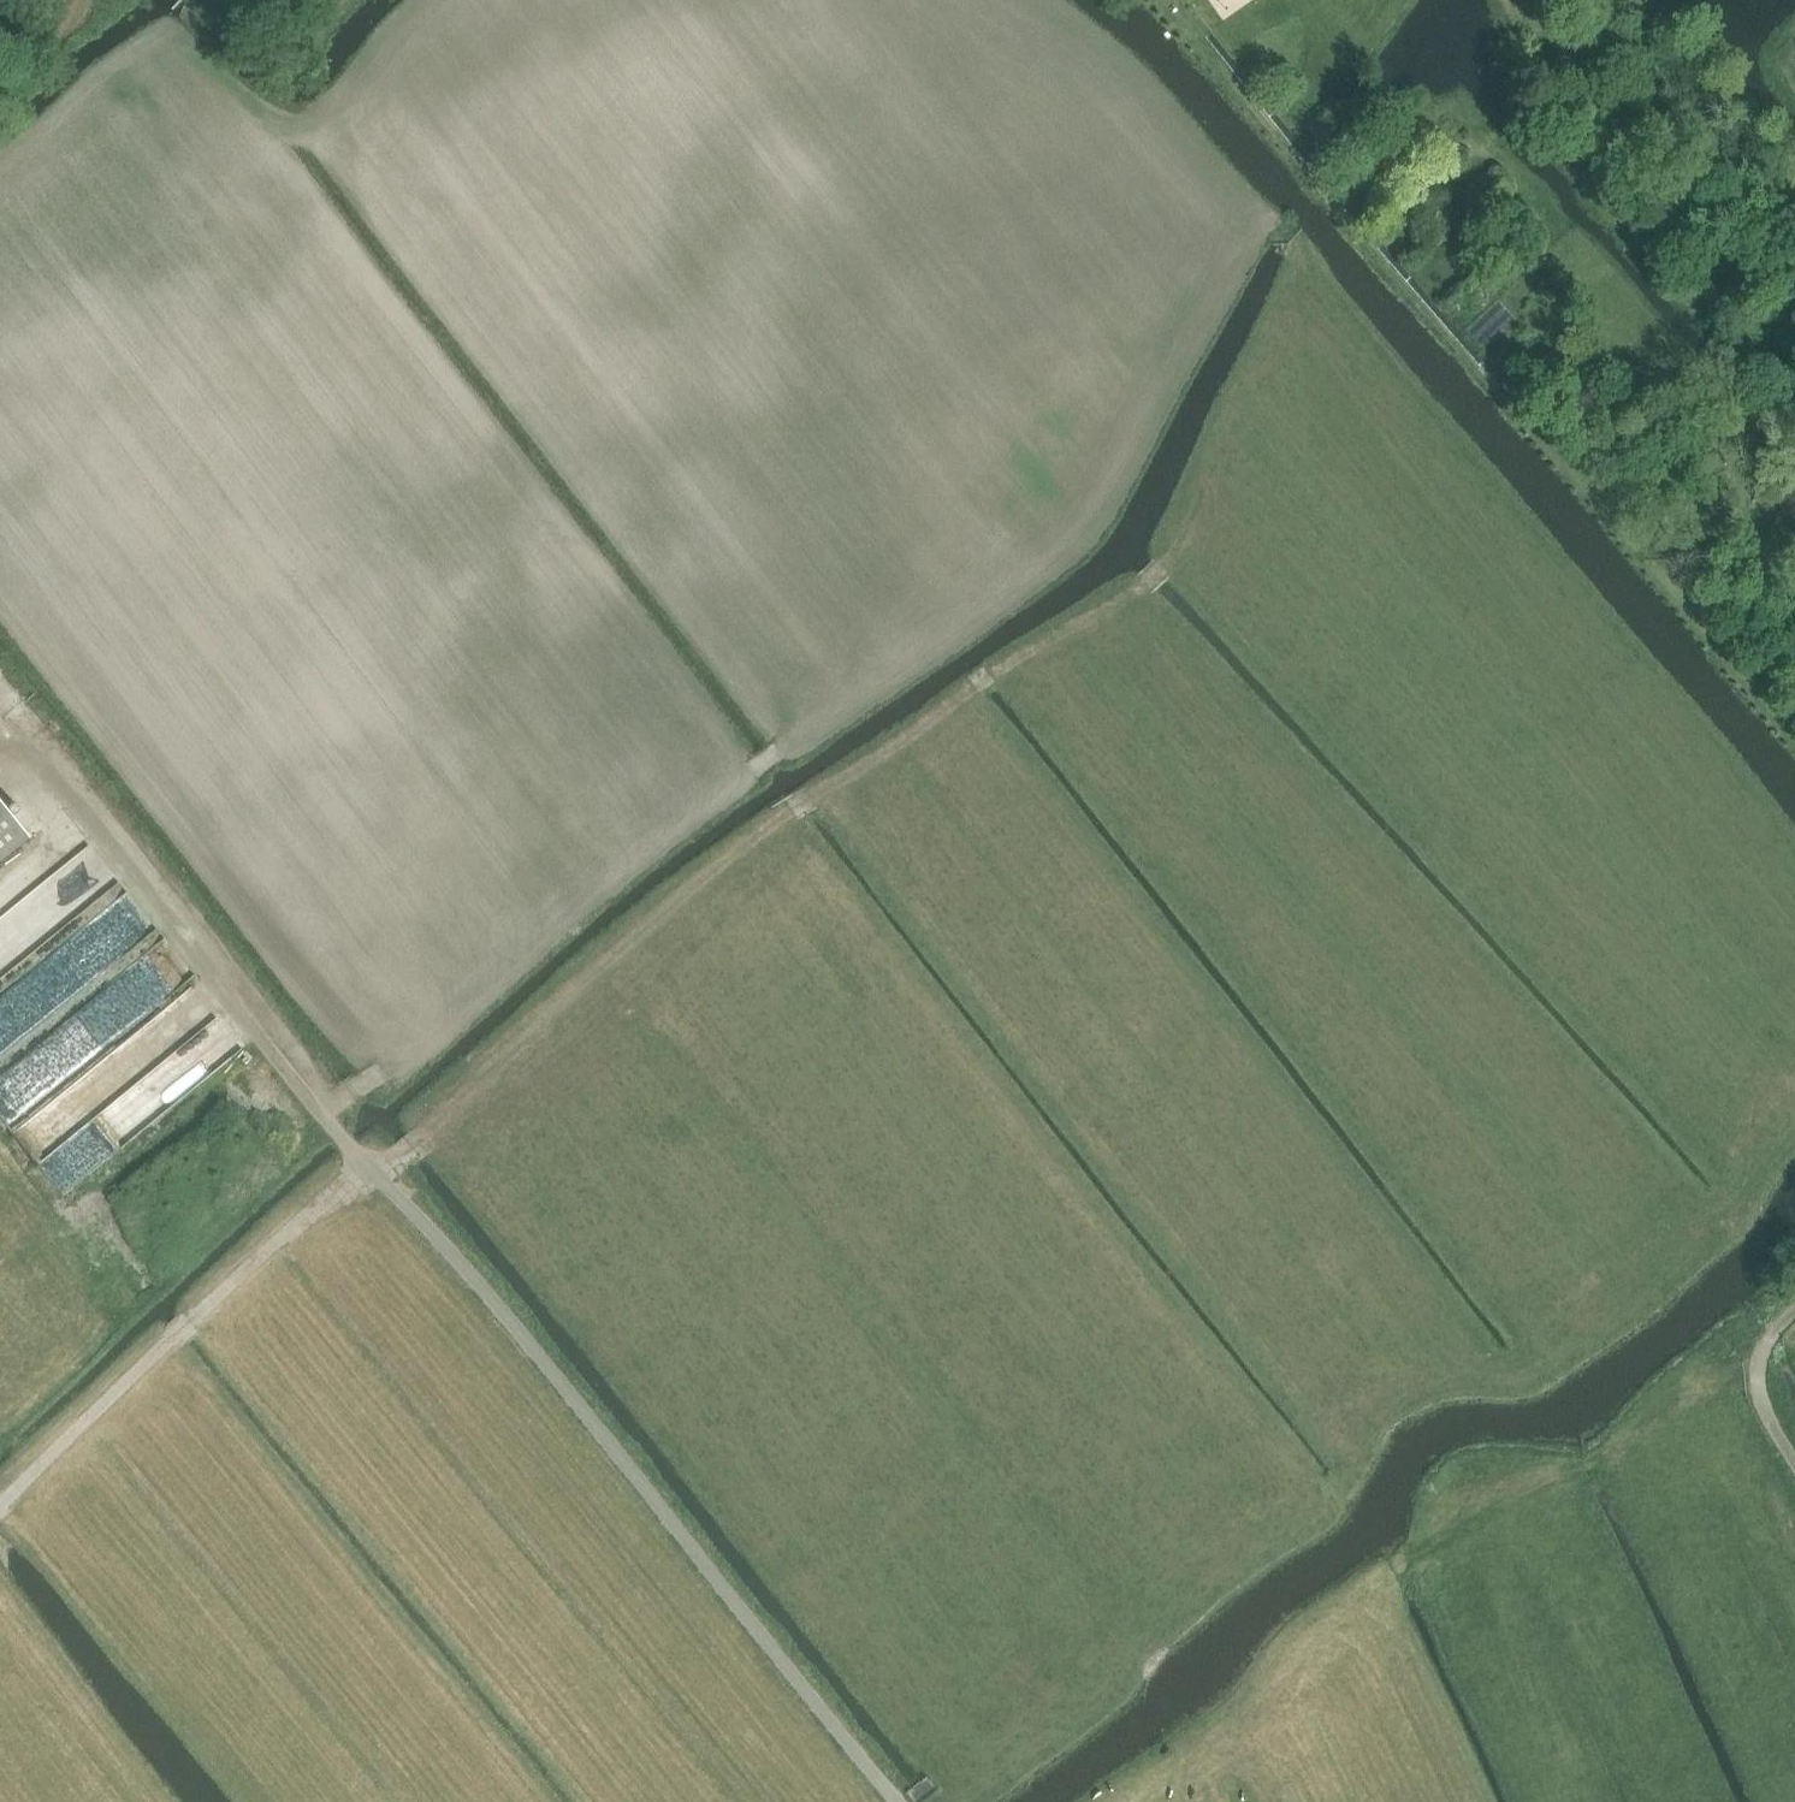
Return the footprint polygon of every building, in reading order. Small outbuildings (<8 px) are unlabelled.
[(31,838),(0,800),(0,864),(31,838)]
